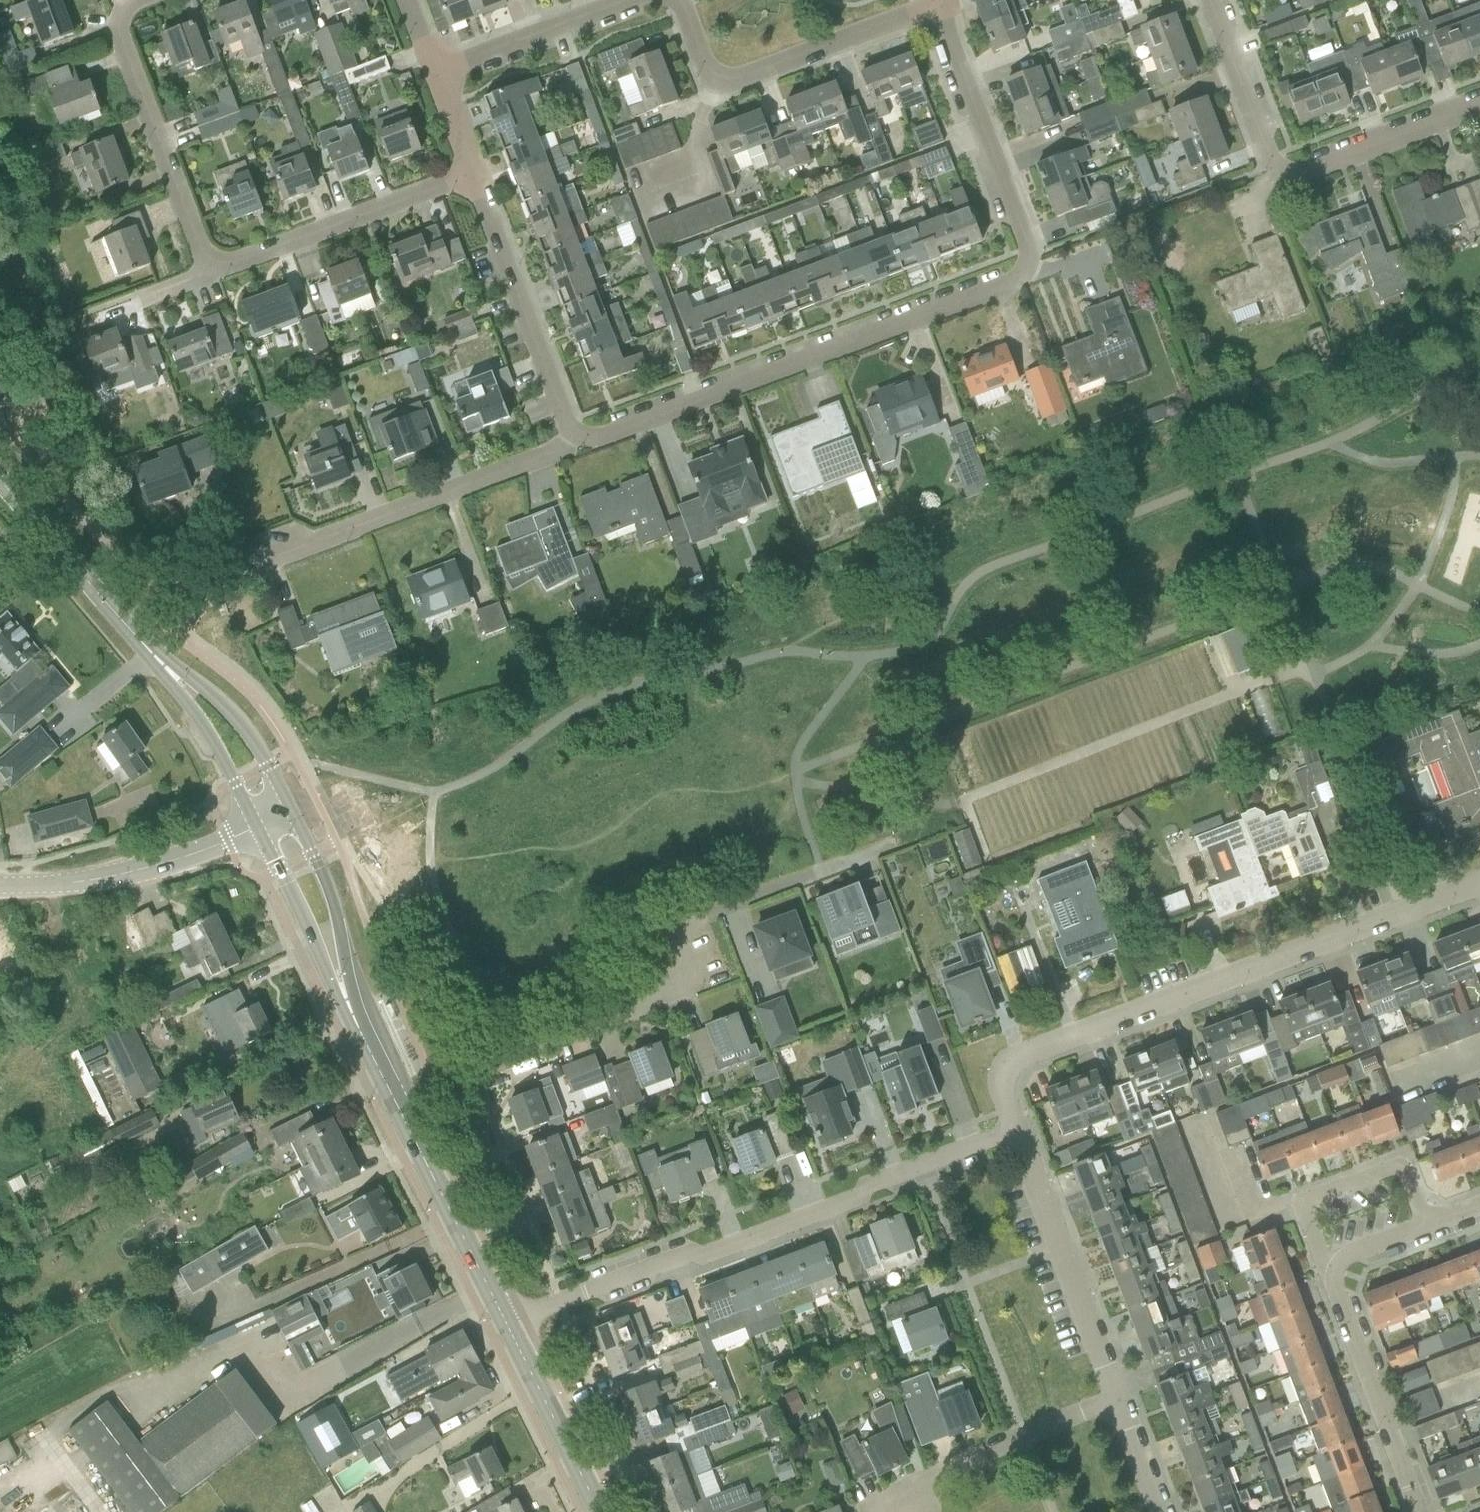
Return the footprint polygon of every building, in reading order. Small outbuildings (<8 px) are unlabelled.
[(73,35),(60,0),(33,0),(11,8),(16,22),(31,18),(41,47),(73,35)] [(263,15),(272,40),(283,36),(279,25),(294,19),(298,30),(301,36),(315,30),(309,14),(304,0),(270,0),(274,11),(263,15)] [(367,11),(363,0),(329,0),(335,15),(350,9),(353,16),(367,11)] [(434,23),(446,18),(449,26),(478,15),(472,0),(426,0),(434,23)] [(504,0),(472,0),(478,15),(506,5),(504,0)] [(985,26),(1023,11),(1027,10),(1023,0),(975,0),(985,26)] [(1137,0),(1115,0),(1117,6),(1079,20),(1085,36),(1120,23),(1120,22),(1139,15),(1133,1),(1137,0)] [(1416,27),(1418,27),(1432,65),(1442,61),(1445,67),(1471,58),(1454,13),(1428,23),(1419,0),(1406,0),(1416,27)] [(248,58),(263,53),(245,3),(215,14),(220,29),(209,33),(215,50),(241,41),(248,58)] [(1454,13),(1471,58),(1479,54),(1479,3),(1454,13)] [(1338,4),(1327,8),(1333,22),(1344,18),(1338,4)] [(1288,5),(1276,9),(1280,20),(1292,15),(1288,5)] [(1276,9),(1263,14),(1267,25),(1280,20),(1276,9)] [(1020,28),(1028,25),(1023,11),(985,26),(995,52),(1024,41),(1020,28)] [(1183,24),(1181,19),(1178,16),(1174,18),(1174,17),(1129,34),(1135,49),(1145,45),(1150,58),(1185,45),(1179,30),(1183,28),(1183,24)] [(1306,30),(1307,26),(1304,17),(1290,22),(1294,34),(1306,30)] [(1052,48),(1085,36),(1079,20),(1047,32),(1052,48)] [(1269,44),(1294,34),(1290,22),(1264,32),(1269,44)] [(193,23),(163,34),(165,40),(169,52),(179,78),(220,63),(214,48),(212,42),(201,46),(193,23)] [(1120,23),(1092,33),(1097,47),(1125,36),(1120,23)] [(344,73),(357,68),(340,25),(328,30),(344,73)] [(1398,47),(1385,52),(1397,85),(1398,85),(1398,86),(1402,88),(1411,85),(1413,80),(1422,76),(1420,70),(1432,65),(1418,27),(1416,27),(1410,30),(1394,36),(1398,47)] [(333,77),(344,73),(328,30),(316,34),(333,77)] [(18,55),(9,31),(0,35),(0,48),(9,73),(38,62),(33,49),(18,55)] [(1090,50),(1091,50),(1085,36),(1052,48),(1058,64),(1090,52),(1090,50)] [(659,52),(640,59),(634,42),(597,56),(604,74),(614,71),(618,82),(631,77),(636,89),(622,94),(623,94),(637,89),(668,77),(659,52)] [(1194,59),(1190,60),(1185,45),(1150,58),(1155,72),(1144,76),(1150,90),(1195,73),(1195,72),(1199,71),(1199,66),(1197,62),(1194,59)] [(1397,85),(1385,52),(1383,47),(1365,54),(1361,48),(1344,54),(1358,93),(1369,89),(1372,95),(1397,85)] [(1347,97),(1358,93),(1344,54),(1307,68),(1312,80),(1324,113),(1325,113),(1329,115),(1338,112),(1340,107),(1349,103),(1347,97)] [(278,97),(279,97),(291,92),(277,55),(264,60),(278,97)] [(916,105),(928,101),(911,55),(886,64),(898,96),(911,91),(916,105)] [(349,86),(390,70),(385,57),(357,68),(344,73),(349,86)] [(588,89),(585,82),(578,63),(566,68),(576,94),(579,93),(588,89)] [(884,102),(898,96),(886,64),(861,74),(878,119),(889,115),(884,102)] [(91,82),(80,86),(73,66),(26,84),(31,97),(46,91),(60,126),(101,111),(96,99),(97,98),(91,82)] [(1025,75),(1006,82),(1016,108),(1059,91),(1049,66),(1040,69),(1025,75)] [(361,118),(349,86),(344,73),(333,77),(331,78),(348,123),(361,118)] [(643,103),(628,108),(632,119),(659,109),(677,102),(668,77),(637,89),(643,103)] [(541,91),(537,80),(537,79),(484,99),(494,125),(528,112),(523,98),(541,91)] [(1299,122),(1324,113),(1312,80),(1289,89),(1287,83),(1277,87),(1286,109),(1293,106),(1299,122)] [(320,81),(308,86),(313,99),(325,94),(320,81)] [(859,108),(846,113),(835,83),(811,93),(825,131),(839,126),(845,142),(855,138),(858,147),(871,142),(871,140),(859,108)] [(199,127),(239,112),(230,87),(217,92),(221,103),(194,114),(199,127)] [(588,119),(598,116),(588,89),(579,93),(588,119)] [(1146,90),(1118,100),(1123,115),(1133,112),(1151,105),(1146,90)] [(1026,135),(1069,119),(1059,91),(1016,108),(1026,135)] [(300,149),(311,145),(291,92),(279,97),(296,142),(279,148),(282,156),(270,160),(285,201),(303,194),(302,192),(315,188),(300,149)] [(796,129),(783,134),(796,167),(811,162),(805,147),(815,144),(812,136),(825,131),(811,93),(786,102),(793,121),(793,122),(796,129)] [(1179,142),(1216,128),(1205,100),(1168,114),(1179,142)] [(1151,105),(1133,112),(1137,125),(1166,115),(1161,102),(1151,105)] [(1083,130),(1116,118),(1110,103),(1077,114),(1083,130)] [(528,112),(494,125),(504,151),(538,138),(532,125),(548,119),(543,106),(528,112)] [(252,107),(239,112),(244,125),(257,120),(252,107)] [(203,141),(244,125),(239,112),(199,127),(198,127),(203,141)] [(390,162),(420,151),(406,112),(376,123),(390,162)] [(770,138),(768,131),(760,112),(736,121),(751,159),(763,155),(769,169),(778,166),(781,173),(796,167),(783,134),(770,138)] [(598,116),(589,119),(594,135),(604,131),(598,116)] [(718,151),(707,155),(714,174),(723,197),(734,193),(728,176),(739,172),(753,166),(751,159),(736,121),(734,121),(732,116),(713,123),(715,129),(711,130),(715,142),(718,151)] [(1119,129),(1120,128),(1116,118),(1083,130),(1088,145),(1121,133),(1119,129)] [(615,145),(627,140),(637,136),(639,136),(635,125),(611,133),(615,145)] [(670,154),(680,150),(672,125),(661,129),(670,154)] [(340,181),(368,170),(352,127),(338,132),(342,144),(328,149),(340,181)] [(1201,166),(1226,156),(1216,128),(1179,142),(1185,161),(1176,164),(1179,173),(1172,176),(1177,189),(1206,179),(1201,166)] [(658,158),(670,154),(661,129),(650,133),(658,158)] [(918,151),(944,141),(940,131),(914,140),(918,151)] [(647,162),(658,158),(650,133),(639,136),(637,136),(647,162)] [(636,166),(647,162),(637,136),(627,140),(636,166)] [(880,166),(893,161),(883,136),(871,140),(871,142),(880,166)] [(538,138),(504,151),(514,177),(563,159),(558,146),(543,152),(538,138)] [(95,194),(128,181),(112,139),(70,155),(75,168),(85,165),(95,194)] [(624,170),(636,166),(627,140),(615,145),(624,170)] [(1080,164),(1089,161),(1084,147),(1037,165),(1047,192),(1084,178),(1080,164)] [(924,169),(949,160),(945,149),(920,159),(924,169)] [(609,171),(617,168),(612,153),(604,156),(609,171)] [(1145,169),(1147,163),(1145,157),(1135,161),(1139,171),(1145,169)] [(563,159),(514,177),(523,203),(557,191),(552,177),(568,171),(563,159)] [(922,170),(924,169),(920,159),(894,168),(897,177),(922,168),(922,170)] [(233,221),(263,210),(245,163),(215,174),(233,221)] [(615,186),(623,183),(617,168),(609,171),(615,186)] [(871,187),(897,177),(894,168),(868,178),(871,187)] [(845,197),(871,187),(868,178),(842,188),(845,197)] [(1093,185),(1089,191),(1084,178),(1047,192),(1057,218),(1081,209),(1087,224),(1115,214),(1109,199),(1110,194),(1107,186),(1100,183),(1093,185)] [(1425,201),(1418,182),(1392,192),(1414,252),(1436,244),(1432,233),(1463,221),(1467,232),(1479,228),(1479,229),(1479,223),(1466,186),(1425,201)] [(573,185),(557,191),(523,203),(533,230),(583,211),(573,185)] [(818,207),(845,197),(842,188),(814,198),(818,207)] [(981,242),(963,193),(961,189),(947,195),(954,212),(942,216),(955,252),(981,242)] [(721,226),(732,222),(723,198),(712,201),(721,226)] [(710,230),(721,226),(712,201),(701,205),(710,230)] [(792,216),(807,210),(804,202),(789,207),(792,216)] [(628,224),(637,221),(631,204),(622,207),(628,224)] [(699,234),(710,230),(701,205),(689,210),(699,234)] [(1400,250),(1385,255),(1367,206),(1366,206),(1368,212),(1355,217),(1353,211),(1310,227),(1321,257),(1330,271),(1360,252),(1379,302),(1415,289),(1400,250)] [(776,222),(792,216),(789,207),(773,213),(776,222)] [(942,216),(926,222),(921,209),(910,213),(928,262),(955,252),(942,216)] [(688,238),(699,234),(689,210),(679,213),(688,238)] [(583,211),(533,230),(543,256),(577,243),(572,229),(587,223),(583,211)] [(141,241),(150,238),(140,212),(111,223),(115,237),(105,240),(120,277),(151,266),(141,241)] [(677,242),(688,238),(679,213),(668,217),(677,242)] [(902,272),(928,262),(910,213),(899,217),(904,231),(889,236),(902,272)] [(666,246),(677,242),(668,217),(657,221),(666,246)] [(638,250),(647,247),(637,221),(628,224),(638,250)] [(654,250),(666,246),(657,221),(645,226),(654,250)] [(740,237),(756,231),(752,221),(737,227),(740,237)] [(724,243),(740,237),(737,227),(720,233),(724,243)] [(889,236),(875,242),(869,228),(858,232),(876,281),(902,272),(889,236)] [(850,291),(876,281),(858,232),(846,237),(851,252),(838,257),(850,291)] [(426,250),(422,238),(420,234),(388,245),(402,284),(466,261),(459,242),(444,247),(443,244),(426,250)] [(1258,268),(1215,284),(1223,303),(1227,315),(1232,313),(1236,324),(1260,315),(1256,304),(1272,298),(1280,321),(1305,311),(1283,255),(1276,236),(1250,246),(1258,268)] [(577,243),(543,256),(553,282),(602,263),(593,237),(577,243)] [(688,256),(703,250),(700,241),(685,247),(688,256)] [(672,262),(688,256),(685,247),(668,253),(672,262)] [(838,257),(822,263),(817,248),(806,252),(824,301),(850,291),(838,257)] [(798,311),(824,301),(806,252),(793,256),(799,271),(785,277),(798,311)] [(651,257),(642,261),(648,277),(657,273),(651,257)] [(330,281),(318,286),(333,325),(346,320),(340,306),(370,295),(371,295),(365,278),(379,273),(374,259),(360,265),(359,261),(327,273),(330,281)] [(602,263),(553,282),(563,309),(597,296),(592,281),(607,275),(602,263)] [(754,273),(753,273),(751,266),(739,271),(747,292),(733,297),(746,331),(772,321),(754,273)] [(785,277),(770,282),(765,269),(754,273),(772,321),(798,311),(785,277)] [(654,292),(663,289),(657,273),(648,277),(654,292)] [(255,334),(300,317),(288,287),(243,304),(255,334)] [(733,297),(719,302),(713,287),(701,292),(707,306),(720,341),(746,331),(733,297)] [(720,341),(707,306),(701,292),(706,307),(692,312),(685,294),(673,298),(693,351),(720,341)] [(597,296),(563,309),(573,334),(622,316),(618,303),(602,309),(597,296)] [(1147,372),(1126,316),(1119,297),(1084,310),(1093,336),(1061,348),(1076,389),(1104,379),(1107,387),(1147,372)] [(670,310),(662,313),(667,328),(676,325),(670,310)] [(464,328),(473,325),(468,311),(441,321),(446,335),(464,328)] [(232,354),(224,333),(217,314),(201,320),(205,330),(169,344),(180,374),(232,354)] [(314,356),(329,350),(316,316),(301,322),(314,356)] [(622,316),(573,334),(583,360),(617,347),(632,342),(627,327),(622,316)] [(473,325),(464,328),(468,338),(477,335),(473,325)] [(672,357),(686,352),(676,325),(667,328),(662,330),(672,357)] [(1331,360),(1330,357),(1320,328),(1306,332),(1317,364),(1331,360)] [(140,337),(121,344),(116,332),(96,339),(96,341),(86,345),(98,378),(136,364),(139,374),(152,369),(140,337)] [(238,361),(247,358),(241,342),(232,345),(238,361)] [(427,343),(414,348),(419,361),(432,356),(427,343)] [(617,347),(583,360),(593,387),(645,367),(641,354),(622,361),(617,347)] [(1017,383),(1011,367),(1004,348),(989,353),(990,355),(960,366),(973,399),(1017,383)] [(420,363),(407,367),(417,394),(429,389),(420,363)] [(1049,365),(1023,375),(1041,421),(1045,419),(1064,411),(1067,410),(1049,365)] [(467,434),(509,418),(492,373),(465,383),(470,396),(456,402),(467,434)] [(333,411),(349,405),(339,377),(322,383),(333,411)] [(939,426),(928,397),(921,378),(876,395),(880,405),(866,410),(873,429),(878,456),(882,466),(892,463),(895,444),(892,439),(919,427),(922,433),(939,426)] [(397,409),(368,420),(376,442),(379,450),(388,446),(394,461),(413,454),(413,452),(431,445),(426,432),(431,430),(424,412),(420,402),(397,411),(397,409)] [(800,426),(769,438),(792,499),(845,479),(846,480),(865,473),(839,402),(815,411),(822,428),(812,432),(812,431),(812,430),(811,430),(811,429),(810,428),(809,428),(809,427),(808,427),(808,426),(807,426),(806,426),(805,426),(804,426),(803,426),(802,426),(801,426),(800,426)] [(1158,407),(1145,412),(1150,425),(1163,420),(1158,407)] [(355,452),(348,434),(345,425),(333,430),(332,427),(316,433),(322,450),(305,456),(318,490),(350,478),(342,457),(355,452)] [(990,492),(986,480),(964,425),(949,431),(962,465),(955,467),(968,501),(990,492)] [(186,475),(214,464),(204,439),(159,456),(161,461),(135,471),(148,505),(191,489),(186,475)] [(747,510),(766,503),(742,439),(724,446),(726,452),(688,466),(701,500),(678,508),(690,542),(691,544),(716,535),(711,521),(729,514),(725,503),(741,496),(747,510)] [(670,536),(665,523),(647,475),(619,485),(621,489),(607,494),(605,489),(579,499),(595,540),(634,525),(642,546),(670,536)] [(578,577),(560,527),(553,508),(517,522),(519,540),(496,549),(507,578),(533,569),(547,592),(578,577)] [(703,575),(691,544),(690,542),(675,548),(687,581),(703,575)] [(440,571),(409,583),(416,602),(423,621),(425,621),(426,624),(452,614),(451,611),(469,604),(461,582),(454,563),(439,568),(440,571)] [(592,641),(617,633),(601,588),(585,594),(595,619),(586,622),(592,641)] [(383,613),(381,614),(373,593),(345,604),(318,614),(311,616),(309,617),(308,618),(307,619),(307,621),(306,622),(306,624),(306,625),(307,627),(301,629),(292,606),(277,612),(292,651),(307,645),(306,644),(319,639),(332,673),(396,649),(383,613)] [(499,603),(476,612),(485,636),(500,631),(508,628),(499,603)] [(20,629),(7,614),(0,620),(0,657),(3,654),(17,671),(11,676),(24,691),(0,711),(0,718),(14,734),(69,688),(52,668),(43,675),(30,660),(39,652),(27,638),(29,636),(21,627),(20,629)] [(1238,675),(1261,666),(1245,625),(1222,634),(1238,675)] [(1462,722),(1458,711),(1437,719),(1442,732),(1403,747),(1398,734),(1380,741),(1389,765),(1419,754),(1424,767),(1436,763),(1449,798),(1432,805),(1443,835),(1479,821),(1479,768),(1468,736),(1463,722),(1462,722)] [(136,756),(145,750),(126,724),(114,732),(112,729),(101,737),(103,740),(132,782),(147,771),(136,756)] [(57,749),(40,728),(0,761),(0,774),(11,787),(57,749)] [(1468,736),(1479,768),(1479,732),(1468,736)] [(1315,788),(1328,782),(1316,751),(1302,757),(1307,770),(1308,769),(1315,788)] [(1314,788),(1315,788),(1308,769),(1307,770),(1294,775),(1306,808),(1320,803),(1314,788)] [(35,843),(93,827),(86,801),(28,817),(35,843)] [(1264,819),(1262,814),(1254,811),(1240,816),(1241,820),(1256,857),(1288,845),(1301,878),(1329,867),(1309,813),(1306,814),(1306,813),(1300,816),(1300,817),(1288,821),(1285,814),(1281,812),(1264,819)] [(1194,838),(1193,839),(1198,853),(1225,843),(1238,878),(1207,890),(1211,901),(1218,920),(1272,899),(1268,890),(1256,857),(1241,820),(1194,838)] [(965,867),(980,862),(968,830),(953,836),(965,867)] [(1065,970),(1119,949),(1085,862),(1037,881),(1059,938),(1053,940),(1065,970)] [(856,948),(900,932),(889,901),(868,909),(859,884),(815,900),(831,942),(851,934),(856,948)] [(131,914),(134,923),(125,926),(132,949),(176,935),(168,910),(152,915),(150,908),(131,914)] [(809,956),(807,950),(794,915),(782,919),(779,916),(768,920),(767,925),(755,929),(771,970),(775,982),(786,978),(782,966),(809,956)] [(1459,935),(1474,975),(1475,975),(1472,968),(1479,965),(1479,920),(1457,929),(1459,935)] [(946,985),(962,1027),(974,1022),(974,1023),(981,1020),(979,1014),(990,1009),(978,978),(996,971),(981,933),(980,934),(981,936),(958,945),(970,976),(946,985)] [(1471,979),(1474,975),(1459,935),(1434,944),(1443,968),(1449,985),(1460,981),(1464,982),(1471,979)] [(210,978),(239,965),(227,939),(192,956),(193,957),(184,961),(188,970),(203,963),(210,978)] [(1029,940),(996,952),(1010,990),(1043,977),(1029,940)] [(1407,954),(1382,964),(1394,996),(1408,991),(1412,1003),(1424,999),(1416,979),(1416,978),(1414,973),(1407,954)] [(1367,969),(1356,973),(1372,1016),(1384,1011),(1385,1015),(1399,1010),(1394,996),(1382,964),(1367,969)] [(175,1007),(205,993),(199,980),(153,1002),(147,988),(138,993),(144,1006),(149,1017),(173,1005),(175,1007)] [(1329,984),(1304,993),(1316,1025),(1330,1020),(1333,1030),(1341,1027),(1352,1056),(1369,1050),(1360,1025),(1361,1025),(1355,1010),(1341,1015),(1334,997),(1329,984)] [(239,990),(203,1007),(226,1055),(272,1033),(258,1004),(248,1008),(239,990)] [(1450,1018),(1460,1015),(1450,991),(1438,996),(1447,1020),(1450,1018)] [(1283,1015),(1270,1020),(1274,1032),(1283,1053),(1297,1048),(1296,1045),(1305,1042),(1301,1031),(1316,1025),(1304,993),(1278,1003),(1283,1015)] [(1435,1024),(1447,1020),(1438,996),(1426,1001),(1435,1024)] [(771,1048),(798,1037),(783,999),(756,1009),(771,1048)] [(927,1045),(944,1039),(933,1007),(915,1013),(927,1045)] [(1479,1033),(1479,1011),(1479,1009),(1465,1015),(1473,1036),(1479,1033)] [(1237,1053),(1263,1043),(1251,1013),(1226,1022),(1237,1053)] [(1459,1041),(1473,1036),(1465,1015),(1460,1017),(1460,1015),(1450,1018),(1459,1041)] [(734,1053),(748,1048),(736,1016),(708,1027),(711,1034),(692,1041),(705,1076),(738,1064),(734,1053)] [(1444,1047),(1459,1041),(1450,1018),(1447,1020),(1435,1024),(1435,1025),(1444,1047)] [(1382,1044),(1380,1040),(1373,1021),(1361,1025),(1360,1025),(1369,1050),(1378,1046),(1382,1044)] [(1242,1065),(1237,1053),(1226,1022),(1201,1032),(1212,1062),(1198,1068),(1204,1083),(1203,1084),(1212,1108),(1225,1103),(1215,1075),(1242,1065)] [(163,1089),(140,1041),(132,1024),(104,1038),(136,1103),(163,1089)] [(1430,1052),(1444,1047),(1435,1025),(1422,1030),(1430,1052)] [(1417,1057),(1430,1052),(1422,1030),(1409,1036),(1417,1057)] [(1274,1032),(1260,1037),(1263,1043),(1267,1056),(1278,1084),(1279,1083),(1292,1079),(1283,1054),(1283,1053),(1274,1032)] [(1409,1036),(1408,1036),(1408,1034),(1392,1040),(1401,1063),(1417,1057),(1409,1036)] [(1387,1068),(1401,1063),(1392,1040),(1382,1044),(1378,1046),(1387,1068)] [(1189,1084),(1185,1073),(1173,1042),(1148,1052),(1162,1091),(1163,1091),(1164,1094),(1189,1084)] [(637,1091),(671,1078),(659,1045),(631,1056),(632,1058),(600,1069),(604,1080),(603,1081),(613,1106),(614,1105),(616,1110),(641,1101),(637,1091)] [(924,1101),(938,1096),(920,1046),(896,1055),(900,1067),(881,1074),(891,1101),(890,1102),(892,1106),(893,1105),(897,1117),(917,1110),(914,1104),(924,1100),(924,1101)] [(1133,1057),(1123,1061),(1135,1095),(1144,1091),(1146,1097),(1162,1091),(1148,1052),(1146,1047),(1131,1052),(1133,1057)] [(871,1085),(857,1049),(843,1054),(843,1055),(822,1063),(830,1083),(816,1088),(819,1095),(802,1102),(811,1127),(813,1126),(816,1133),(814,1133),(816,1138),(818,1137),(821,1146),(823,1145),(824,1148),(842,1142),(841,1139),(851,1135),(846,1124),(852,1121),(842,1094),(856,1089),(856,1090),(871,1085)] [(1292,1079),(1304,1074),(1295,1049),(1283,1054),(1292,1079)] [(1365,1074),(1380,1068),(1374,1054),(1344,1066),(1351,1085),(1367,1078),(1365,1074)] [(604,1080),(600,1069),(595,1056),(561,1069),(571,1093),(603,1081),(604,1080)] [(757,1084),(778,1077),(773,1060),(752,1067),(757,1084)] [(1350,1085),(1351,1085),(1344,1066),(1318,1076),(1323,1091),(1349,1081),(1350,1085)] [(1095,1071),(1070,1081),(1087,1127),(1114,1118),(1125,1113),(1127,1113),(1117,1087),(1116,1085),(1102,1090),(1095,1071)] [(1379,1098),(1389,1094),(1380,1071),(1370,1075),(1379,1098)] [(1312,1096),(1323,1091),(1318,1076),(1306,1081),(1312,1096)] [(769,1103),(784,1097),(778,1081),(763,1087),(769,1103)] [(1062,1137),(1087,1127),(1070,1081),(1045,1090),(1062,1137)] [(1201,1112),(1212,1108),(1203,1084),(1192,1088),(1201,1112)] [(1479,1099),(1475,1086),(1475,1085),(1464,1089),(1470,1103),(1479,1099)] [(540,1090),(510,1101),(521,1131),(546,1122),(547,1122),(562,1116),(557,1102),(551,1086),(540,1090)] [(240,1122),(238,1120),(225,1089),(188,1105),(190,1108),(180,1112),(188,1132),(189,1131),(194,1144),(206,1138),(206,1137),(240,1122)] [(1457,1107),(1470,1103),(1464,1089),(1452,1093),(1457,1107)] [(1276,1107),(1286,1103),(1280,1090),(1265,1095),(1270,1109),(1274,1121),(1280,1119),(1276,1107)] [(707,1092),(698,1095),(702,1106),(711,1103),(707,1092)] [(1442,1109),(1438,1099),(1436,1093),(1396,1109),(1404,1132),(1431,1121),(1428,1115),(1442,1109)] [(1265,1095),(1253,1100),(1256,1108),(1258,1114),(1270,1109),(1265,1095)] [(627,1141),(616,1110),(614,1105),(613,1106),(583,1117),(589,1134),(607,1127),(614,1146),(627,1141)] [(1243,1116),(1242,1114),(1238,1105),(1215,1114),(1219,1125),(1243,1116)] [(1397,1129),(1390,1110),(1388,1105),(1362,1115),(1372,1144),(1387,1138),(1385,1134),(1397,1129)] [(1362,1115),(1361,1116),(1357,1107),(1333,1116),(1344,1149),(1370,1139),(1372,1144),(1362,1115)] [(1148,1109),(1140,1112),(1139,1108),(1127,1113),(1125,1113),(1134,1138),(1156,1129),(1148,1109)] [(118,1147),(160,1126),(152,1110),(110,1131),(118,1147)] [(1124,1142),(1134,1138),(1125,1113),(1114,1118),(1124,1142)] [(771,1156),(790,1149),(777,1114),(763,1119),(767,1129),(734,1142),(746,1174),(774,1164),(771,1156)] [(562,1116),(547,1122),(550,1129),(565,1123),(562,1116)] [(1223,1136),(1246,1127),(1243,1116),(1219,1125),(1223,1136)] [(1318,1159),(1344,1149),(1333,1116),(1331,1117),(1334,1126),(1310,1135),(1318,1159)] [(332,1121),(308,1133),(300,1117),(269,1132),(277,1149),(291,1143),(303,1169),(345,1148),(332,1121)] [(1175,1123),(1152,1132),(1156,1145),(1180,1136),(1175,1123)] [(1310,1135),(1309,1136),(1304,1123),(1278,1133),(1292,1168),(1318,1159),(1310,1135)] [(1479,1166),(1479,1130),(1478,1125),(1466,1130),(1471,1143),(1456,1149),(1465,1172),(1479,1166)] [(1228,1148),(1251,1139),(1246,1127),(1223,1136),(1228,1148)] [(192,1162),(189,1163),(189,1164),(197,1176),(199,1180),(230,1163),(228,1159),(250,1147),(242,1133),(192,1162)] [(1265,1179),(1292,1168),(1278,1133),(1253,1143),(1259,1157),(1257,1158),(1265,1179)] [(537,1175),(575,1161),(565,1134),(527,1148),(537,1175)] [(1180,1136),(1156,1145),(1161,1157),(1184,1148),(1180,1136)] [(1456,1149),(1443,1154),(1438,1140),(1425,1145),(1439,1182),(1465,1172),(1456,1149)] [(1071,1162),(1097,1152),(1093,1141),(1067,1151),(1071,1162)] [(1150,1166),(1157,1163),(1148,1141),(1137,1145),(1145,1166),(1149,1164),(1150,1166)] [(698,1184),(716,1177),(703,1142),(681,1150),(683,1155),(674,1158),(676,1164),(648,1174),(654,1192),(666,1187),(672,1202),(700,1192),(698,1184)] [(316,1196),(358,1175),(345,1148),(303,1169),(316,1196)] [(1184,1148),(1161,1157),(1166,1170),(1189,1161),(1184,1148)] [(1116,1167),(1108,1170),(1103,1156),(1074,1167),(1082,1190),(1120,1176),(1116,1167)] [(567,1164),(575,1161),(537,1175),(551,1210),(597,1192),(589,1170),(571,1176),(567,1164)] [(1189,1161),(1166,1170),(1170,1182),(1194,1173),(1189,1161)] [(1153,1186),(1164,1182),(1157,1163),(1150,1166),(1149,1164),(1145,1166),(1153,1186)] [(189,1164),(170,1175),(177,1188),(197,1176),(189,1164)] [(1194,1173),(1170,1182),(1175,1195),(1198,1186),(1194,1173)] [(1118,1192),(1124,1189),(1120,1176),(1082,1190),(1092,1215),(1122,1203),(1118,1192)] [(1198,1186),(1175,1195),(1180,1207),(1203,1198),(1198,1186)] [(367,1196),(325,1218),(331,1230),(352,1219),(359,1231),(367,1247),(384,1237),(402,1228),(381,1188),(367,1196)] [(597,1192),(551,1210),(564,1245),(610,1228),(602,1206),(597,1193),(597,1192)] [(1168,1214),(1175,1212),(1168,1194),(1157,1198),(1163,1214),(1167,1212),(1168,1214)] [(1203,1198),(1180,1207),(1184,1219),(1208,1211),(1203,1198)] [(284,1226),(316,1211),(310,1199),(279,1214),(284,1226)] [(1131,1216),(1128,1218),(1122,1203),(1092,1215),(1101,1238),(1135,1226),(1131,1216)] [(1208,1211),(1184,1219),(1189,1232),(1213,1223),(1208,1211)] [(1171,1234),(1182,1230),(1175,1212),(1168,1214),(1167,1212),(1163,1214),(1171,1234)] [(917,1263),(913,1252),(900,1216),(872,1227),(875,1235),(856,1242),(870,1278),(899,1267),(899,1269),(917,1263)] [(1135,1226),(1101,1238),(1110,1263),(1152,1247),(1146,1232),(1147,1232),(1144,1222),(1135,1226)] [(1213,1223),(1189,1232),(1194,1245),(1217,1236),(1213,1223)] [(193,1295),(269,1251),(255,1227),(166,1278),(179,1300),(191,1292),(193,1295)] [(1241,1248),(1231,1252),(1239,1275),(1258,1268),(1283,1258),(1273,1232),(1240,1244),(1241,1248)] [(576,1260),(592,1254),(587,1241),(571,1246),(576,1260)] [(1187,1261),(1193,1259),(1186,1242),(1175,1246),(1181,1262),(1186,1260),(1187,1261)] [(1218,1242),(1196,1250),(1203,1269),(1204,1272),(1216,1267),(1226,1263),(1218,1242)] [(840,1290),(830,1264),(823,1245),(795,1256),(813,1302),(815,1302),(814,1300),(840,1290)] [(1146,1250),(1152,1247),(1110,1263),(1119,1287),(1155,1273),(1146,1250)] [(1469,1257),(1478,1283),(1479,1282),(1479,1284),(1479,1253),(1469,1257)] [(779,1315),(813,1302),(795,1256),(761,1269),(783,1328),(784,1328),(779,1315)] [(1452,1293),(1478,1283),(1469,1257),(1442,1267),(1451,1291),(1452,1293)] [(1260,1297),(1293,1284),(1283,1258),(1258,1268),(1263,1282),(1252,1286),(1256,1298),(1260,1297)] [(1190,1282),(1200,1278),(1193,1259),(1187,1261),(1186,1260),(1181,1262),(1190,1282)] [(385,1294),(390,1291),(396,1302),(390,1305),(399,1322),(426,1309),(423,1302),(433,1297),(432,1296),(435,1294),(428,1281),(425,1282),(416,1264),(406,1269),(403,1263),(376,1276),(385,1294)] [(1442,1267),(1417,1277),(1429,1311),(1430,1313),(1441,1309),(1443,1308),(1439,1299),(1438,1296),(1451,1291),(1442,1267)] [(777,1330),(783,1328),(761,1269),(726,1282),(744,1329),(772,1318),(777,1330)] [(1163,1281),(1159,1283),(1155,1273),(1119,1287),(1128,1311),(1168,1295),(1163,1281)] [(1404,1321),(1429,1311),(1417,1277),(1391,1287),(1404,1321)] [(700,1345),(744,1329),(726,1282),(700,1292),(711,1321),(694,1327),(699,1342),(700,1345)] [(1269,1323),(1303,1310),(1293,1284),(1260,1297),(1269,1323)] [(1395,1324),(1404,1321),(1391,1287),(1364,1297),(1377,1331),(1395,1324)] [(864,1339),(875,1335),(858,1288),(846,1293),(864,1339)] [(1200,1311),(1211,1307),(1204,1289),(1194,1293),(1200,1311)] [(306,1295),(272,1312),(290,1349),(301,1371),(314,1364),(303,1343),(324,1333),(317,1318),(306,1295)] [(902,1302),(885,1308),(890,1322),(891,1322),(901,1318),(913,1351),(927,1346),(946,1339),(935,1311),(928,1313),(921,1295),(902,1302)] [(1169,1314),(1177,1311),(1171,1295),(1168,1296),(1168,1295),(1128,1311),(1137,1335),(1172,1322),(1169,1314)] [(1241,1297),(1233,1301),(1231,1296),(1214,1303),(1218,1313),(1243,1303),(1241,1297)] [(672,1329),(692,1321),(683,1297),(664,1305),(672,1329)] [(1237,1307),(1243,1304),(1243,1303),(1218,1313),(1223,1323),(1236,1318),(1234,1313),(1238,1311),(1237,1307)] [(1279,1349),(1312,1336),(1303,1310),(1269,1323),(1279,1349)] [(657,1334),(648,1337),(639,1313),(614,1323),(596,1330),(605,1354),(657,1334)] [(1172,1322),(1137,1335),(1146,1360),(1148,1359),(1149,1359),(1171,1350),(1176,1363),(1225,1344),(1221,1332),(1199,1340),(1177,1348),(1172,1333),(1175,1332),(1181,1330),(1178,1319),(1172,1322)] [(1444,1350),(1470,1341),(1464,1326),(1439,1336),(1444,1350)] [(1229,1338),(1228,1339),(1232,1350),(1253,1342),(1249,1331),(1237,1335),(1229,1338)] [(454,1376),(478,1363),(462,1332),(425,1351),(427,1355),(386,1376),(400,1403),(441,1381),(443,1386),(445,1385),(455,1379),(454,1376)] [(646,1349),(660,1343),(657,1334),(605,1354),(613,1377),(643,1365),(643,1364),(650,1362),(646,1349)] [(1289,1375),(1322,1362),(1312,1336),(1279,1349),(1289,1375)] [(1418,1360),(1444,1350),(1439,1336),(1413,1346),(1418,1360)] [(704,1355),(700,1345),(699,1342),(658,1358),(663,1370),(673,1367),(704,1355)] [(1479,1368),(1479,1348),(1478,1343),(1465,1348),(1473,1371),(1479,1368)] [(1194,1371),(1230,1358),(1225,1344),(1176,1363),(1181,1377),(1156,1386),(1165,1409),(1210,1393),(1207,1383),(1199,1386),(1194,1371)] [(416,1346),(378,1361),(383,1372),(421,1357),(416,1346)] [(1391,1370),(1418,1360),(1413,1346),(1386,1356),(1391,1370)] [(1460,1376),(1473,1371),(1465,1348),(1452,1353),(1460,1376)] [(1447,1381),(1460,1376),(1452,1353),(1438,1359),(1447,1381)] [(709,1368),(707,1364),(704,1355),(673,1367),(678,1380),(709,1368)] [(1255,1365),(1259,1363),(1257,1358),(1252,1360),(1239,1365),(1243,1376),(1257,1370),(1255,1365)] [(1434,1386),(1447,1381),(1438,1359),(1425,1363),(1434,1386)] [(1299,1401),(1332,1389),(1322,1362),(1289,1375),(1299,1401)] [(479,1399),(493,1391),(478,1363),(454,1376),(455,1379),(445,1385),(463,1376),(464,1378),(426,1397),(439,1421),(480,1400),(479,1399)] [(1404,1392),(1429,1383),(1423,1368),(1398,1378),(1404,1392)] [(801,1369),(789,1375),(794,1385),(806,1379),(801,1369)] [(216,1385),(139,1443),(107,1402),(68,1431),(130,1511),(162,1511),(276,1424),(236,1370),(216,1385)] [(928,1373),(897,1384),(914,1428),(921,1426),(925,1424),(929,1435),(930,1435),(929,1434),(940,1431),(945,1429),(947,1428),(950,1436),(963,1431),(978,1425),(966,1393),(965,1393),(963,1394),(941,1403),(939,1403),(928,1373)] [(651,1397),(673,1388),(669,1379),(655,1385),(654,1384),(621,1396),(630,1421),(656,1411),(651,1397)] [(1236,1411),(1248,1406),(1239,1383),(1227,1388),(1236,1411)] [(1410,1409),(1435,1400),(1431,1388),(1406,1398),(1410,1409)] [(783,1418),(804,1409),(795,1389),(774,1397),(783,1418)] [(1309,1427),(1342,1415),(1332,1389),(1299,1401),(1309,1427)] [(1205,1408),(1215,1405),(1210,1393),(1165,1409),(1175,1435),(1210,1421),(1205,1408)] [(1440,1412),(1439,1411),(1435,1400),(1410,1409),(1415,1421),(1440,1412)] [(1279,1403),(1269,1407),(1267,1402),(1255,1407),(1258,1417),(1281,1408),(1279,1403)] [(1479,1415),(1479,1403),(1463,1409),(1467,1420),(1479,1415)] [(322,1473),(359,1452),(332,1405),(296,1426),(322,1473)] [(903,1443),(904,1443),(892,1405),(890,1406),(891,1406),(879,1412),(879,1413),(874,1415),(883,1433),(884,1435),(859,1447),(853,1437),(841,1443),(857,1476),(875,1468),(879,1475),(906,1462),(897,1445),(902,1442),(903,1443)] [(724,1424),(729,1422),(723,1407),(689,1419),(695,1435),(724,1425),(724,1424)] [(1274,1417),(1283,1414),(1281,1408),(1258,1417),(1263,1429),(1276,1424),(1274,1417)] [(683,1414),(661,1423),(656,1411),(630,1421),(632,1425),(627,1426),(632,1439),(637,1438),(639,1445),(673,1432),(672,1431),(687,1426),(683,1414)] [(1252,1433),(1258,1431),(1251,1413),(1240,1417),(1246,1433),(1251,1431),(1252,1433)] [(1458,1426),(1454,1414),(1454,1413),(1435,1420),(1440,1433),(1458,1426)] [(1317,1454),(1352,1441),(1342,1415),(1309,1427),(1309,1428),(1307,1429),(1317,1454)] [(390,1471),(442,1440),(429,1419),(389,1443),(384,1435),(373,1442),(390,1471)] [(1417,1441),(1440,1433),(1435,1420),(1413,1428),(1417,1441)] [(1206,1423),(1210,1421),(1175,1435),(1184,1459),(1219,1445),(1216,1436),(1211,1438),(1206,1423)] [(686,1453),(729,1437),(724,1425),(695,1435),(682,1440),(686,1453)] [(1253,1453),(1264,1449),(1258,1431),(1252,1433),(1251,1431),(1246,1433),(1253,1453)] [(1469,1441),(1474,1454),(1479,1469),(1479,1437),(1469,1441)] [(15,1456),(7,1439),(0,1442),(0,1463),(15,1456)] [(1324,1482),(1362,1468),(1352,1441),(1317,1454),(1318,1455),(1314,1456),(1324,1482)] [(1449,1457),(1462,1491),(1479,1484),(1479,1469),(1474,1454),(1469,1441),(1455,1446),(1458,1454),(1449,1457)] [(1222,1458),(1233,1454),(1229,1442),(1219,1445),(1184,1459),(1193,1482),(1227,1469),(1222,1458)] [(479,1488),(504,1475),(490,1448),(446,1470),(454,1485),(457,1483),(463,1495),(479,1488)] [(689,1459),(685,1460),(683,1453),(675,1456),(674,1454),(647,1464),(657,1491),(696,1477),(689,1459)] [(1288,1453),(1273,1459),(1274,1460),(1277,1469),(1292,1463),(1288,1453)] [(1439,1499),(1462,1491),(1449,1457),(1440,1461),(1441,1464),(1428,1469),(1439,1499)] [(1270,1482),(1276,1479),(1268,1461),(1258,1465),(1264,1481),(1269,1480),(1270,1482)] [(790,1462),(778,1467),(783,1481),(795,1477),(790,1462)] [(1292,1463),(1277,1469),(1282,1480),(1296,1475),(1292,1463)] [(1232,1484),(1239,1481),(1234,1467),(1227,1469),(1193,1482),(1202,1507),(1246,1490),(1245,1490),(1236,1493),(1232,1484)] [(1334,1507),(1372,1493),(1362,1468),(1324,1482),(1334,1507)] [(840,1472),(827,1477),(832,1488),(844,1483),(840,1472)] [(701,1492),(696,1477),(657,1491),(665,1511),(681,1511),(695,1507),(695,1506),(702,1503),(698,1493),(701,1492)] [(1271,1499),(1282,1495),(1276,1479),(1270,1482),(1269,1480),(1264,1481),(1271,1499)] [(751,1503),(744,1484),(704,1499),(709,1511),(728,1511),(751,1503)] [(510,1487),(474,1505),(478,1511),(522,1511),(510,1487)] [(1250,1501),(1246,1490),(1202,1507),(1204,1511),(1244,1511),(1241,1504),(1250,1501)] [(1372,1493),(1334,1507),(1335,1511),(1379,1511),(1372,1493)] [(762,1499),(751,1503),(728,1511),(767,1511),(762,1499)] [(370,1502),(355,1511),(376,1511),(370,1502)]
